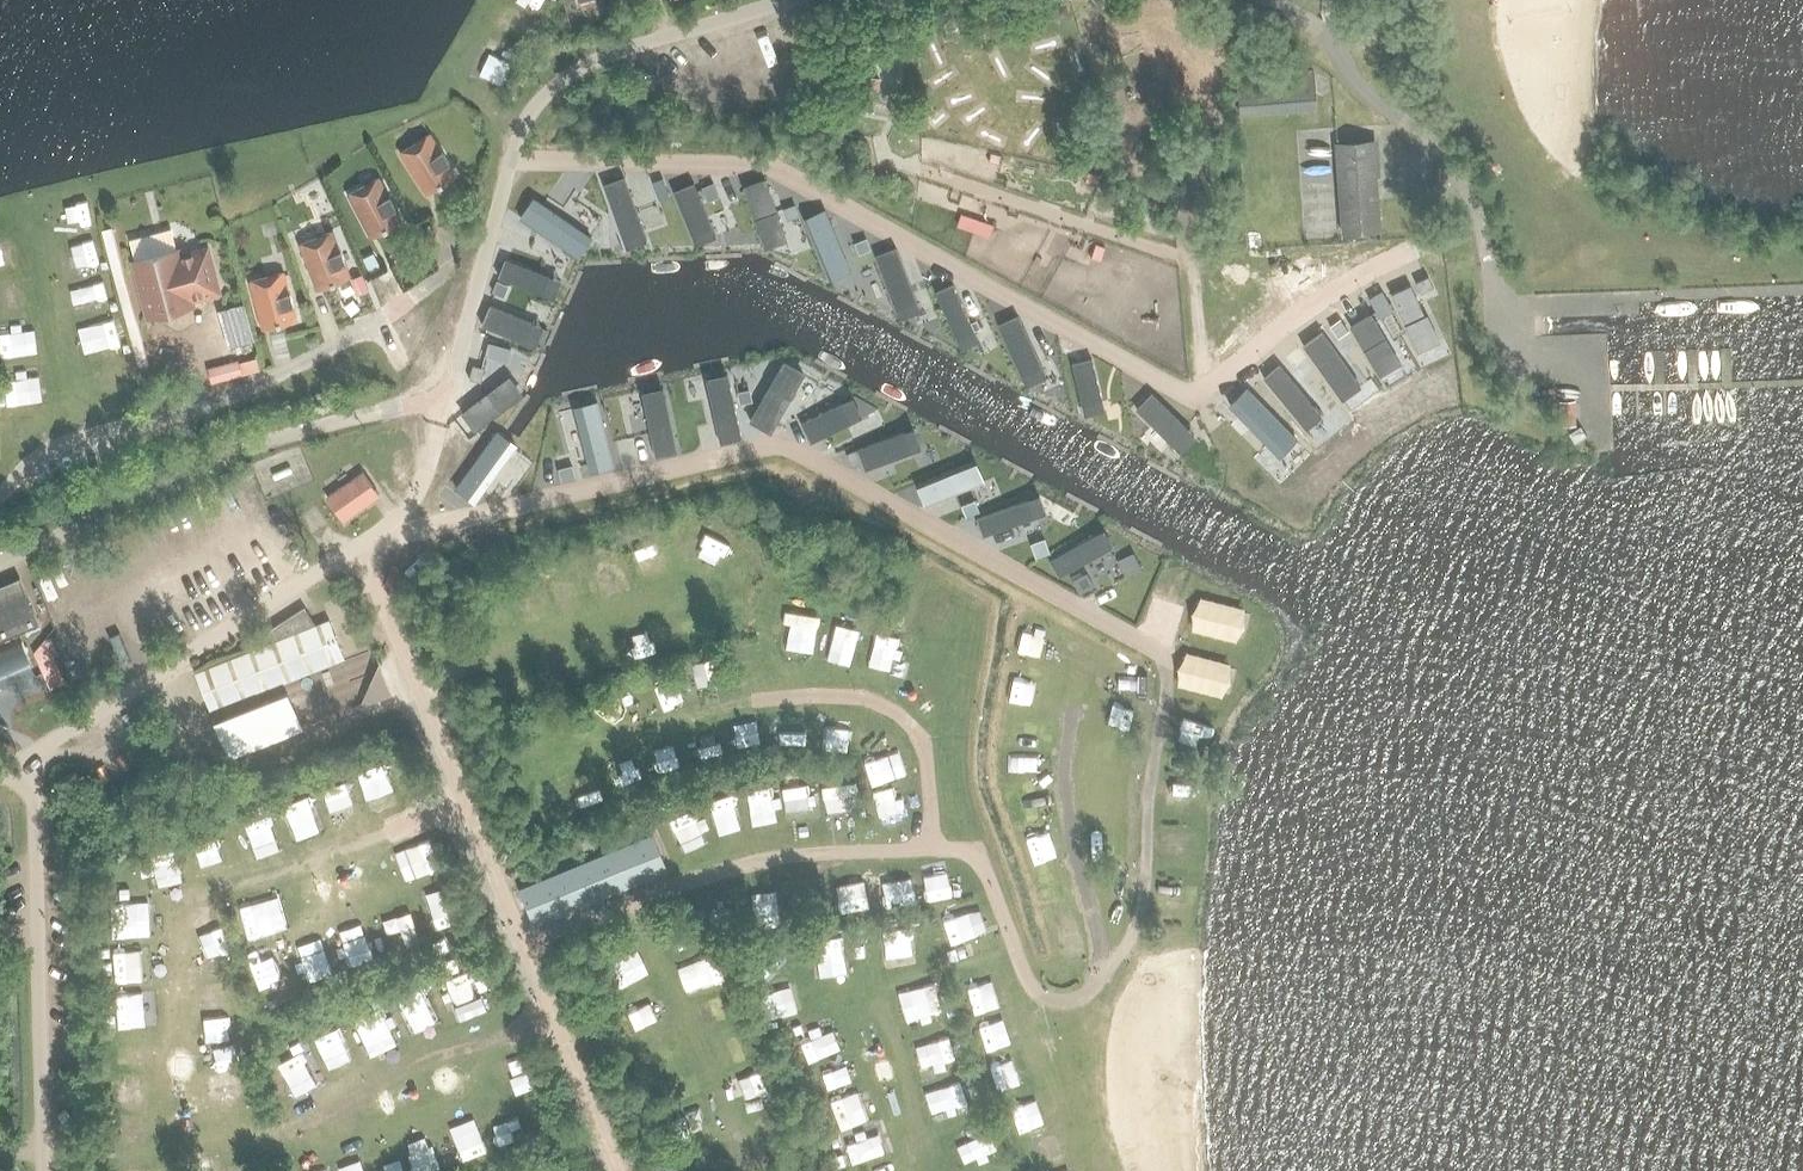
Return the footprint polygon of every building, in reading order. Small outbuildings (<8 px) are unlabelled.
[(581,10),(598,6),(596,0),(579,0),(581,10)] [(1066,4),(1053,7),(1055,20),(1068,17),(1066,4)] [(1237,76),(1240,115),(1317,108),(1314,70),(1237,76)] [(880,79),(864,76),(857,110),(874,113),(880,79)] [(400,152),(417,179),(421,176),(431,191),(456,175),(448,163),(449,162),(442,151),(441,152),(430,134),(400,152)] [(1373,139),(1336,142),(1342,233),(1380,230),(1373,139)] [(367,219),(375,235),(401,221),(395,208),(396,208),(390,196),(389,197),(379,178),(348,194),(362,221),(367,219)] [(669,196),(663,179),(652,183),(659,199),(669,196)] [(719,196),(713,183),(702,188),(708,201),(719,196)] [(783,209),(787,220),(799,216),(795,205),(783,209)] [(965,210),(960,223),(992,237),(998,224),(965,210)] [(299,244),(311,273),(315,271),(322,288),(350,277),(345,263),(346,263),(341,251),(340,251),(332,231),(299,244)] [(871,250),(866,239),(856,242),(860,254),(871,250)] [(180,254),(179,250),(133,262),(148,318),(194,305),(193,301),(220,293),(208,247),(180,254)] [(263,310),(267,327),(296,319),(293,305),(294,305),(290,292),(289,293),(283,272),(250,281),(258,311),(263,310)] [(362,275),(351,279),(356,295),(368,291),(362,275)] [(1428,276),(1416,283),(1421,293),(1433,287),(1428,276)] [(83,305),(110,304),(109,277),(82,278),(83,305)] [(497,281),(492,292),(502,296),(507,285),(497,281)] [(1375,310),(1389,302),(1382,291),(1369,299),(1375,310)] [(90,324),(97,352),(125,345),(118,317),(90,324)] [(1348,331),(1340,319),(1331,326),(1339,338),(1348,331)] [(306,337),(316,335),(313,322),(303,325),(306,337)] [(5,366),(32,360),(25,324),(0,330),(0,347),(5,366)] [(239,361),(224,364),(228,378),(243,375),(239,361)] [(480,382),(484,368),(473,365),(469,379),(480,382)] [(32,376),(7,378),(9,412),(34,410),(32,376)] [(749,390),(737,392),(740,404),(751,402),(749,390)] [(572,467),(559,471),(562,481),(575,478),(572,467)] [(362,472),(326,497),(343,522),(379,496),(362,472)] [(975,500),(962,505),(966,516),(979,511),(975,500)] [(1064,574),(1123,548),(1115,529),(1056,555),(1064,574)] [(1049,553),(1045,541),(1032,546),(1036,558),(1049,553)] [(39,624),(20,578),(0,586),(0,641),(39,624)] [(794,607),(792,619),(799,620),(796,637),(823,642),(828,613),(794,607)] [(279,641),(195,673),(208,709),(209,709),(214,722),(213,722),(227,758),(302,730),(289,694),(259,705),(254,692),(343,659),(329,622),(317,627),(304,608),(271,629),(279,641)] [(879,629),(872,656),(900,663),(907,637),(879,629)] [(43,634),(31,649),(48,688),(64,681),(43,634)] [(1,685),(3,690),(36,676),(22,642),(0,651),(0,686),(1,685)] [(646,708),(666,703),(662,686),(642,691),(646,708)] [(806,739),(805,720),(786,722),(788,740),(806,739)] [(814,782),(786,783),(787,813),(815,812),(814,782)] [(709,800),(718,829),(745,821),(736,791),(709,800)] [(119,792),(104,798),(107,807),(122,802),(119,792)] [(698,804),(673,811),(682,848),(708,841),(698,804)] [(653,834),(519,889),(533,924),(534,926),(668,871),(653,834)] [(460,898),(424,906),(427,922),(448,917),(451,930),(467,926),(460,898)] [(416,911),(400,916),(409,945),(425,940),(416,911)] [(444,936),(430,939),(433,950),(447,947),(444,936)] [(692,991),(729,979),(721,953),(684,965),(692,991)] [(398,965),(388,968),(392,978),(401,974),(398,965)] [(458,974),(439,984),(451,1006),(470,996),(458,974)] [(316,1036),(324,1058),(347,1050),(339,1028),(316,1036)] [(1002,1060),(1010,1087),(1023,1083),(1015,1057),(1002,1060)] [(444,1123),(458,1160),(487,1149),(473,1111),(444,1123)]
